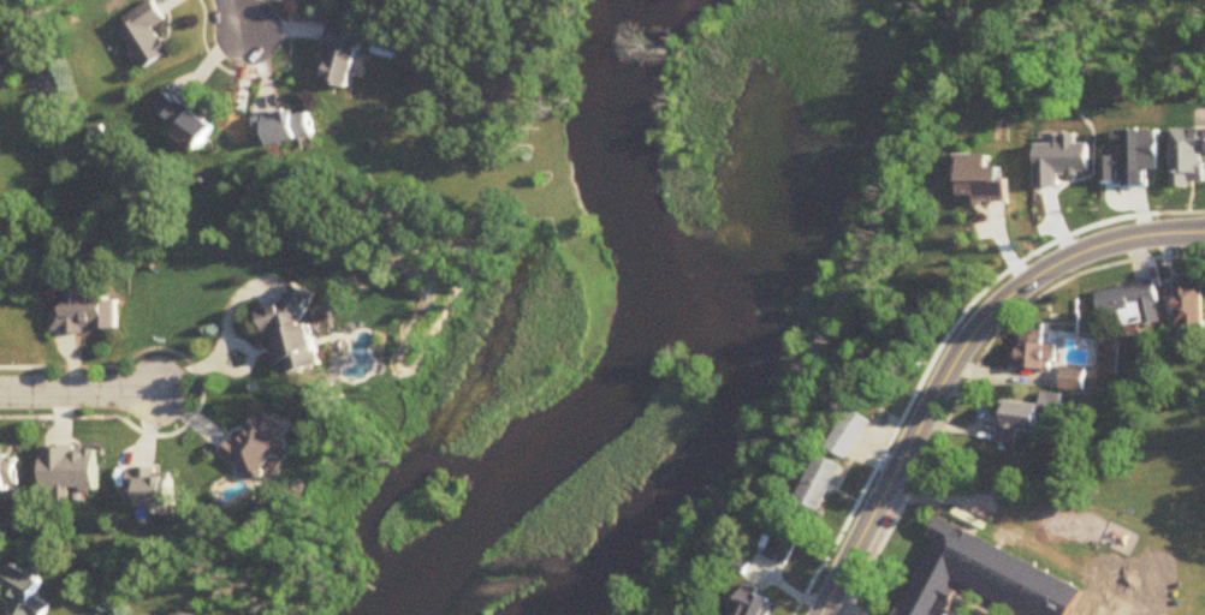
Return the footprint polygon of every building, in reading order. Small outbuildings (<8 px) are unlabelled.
[(144,71),(172,55),(156,27),(167,21),(157,3),(118,25),(144,71)] [(363,46),(352,44),(355,33),(337,28),(324,83),(352,90),(363,46)] [(200,153),(217,127),(165,93),(154,110),(182,128),(176,137),(200,153)] [(316,138),(310,109),(258,119),(262,138),(269,137),(271,147),(316,138)] [(990,156),(962,156),(962,198),(977,198),(977,205),(1008,205),(1008,181),(1002,181),(1002,169),(990,169),(990,156)] [(356,223),(369,220),(365,203),(352,206),(356,223)] [(119,302),(107,302),(107,295),(90,295),(89,275),(73,275),(73,288),(64,288),(64,312),(52,312),(52,334),(119,333),(119,302)] [(1196,288),(1196,279),(1175,279),(1175,327),(1202,327),(1202,288),(1196,288)] [(1161,324),(1154,284),(1097,293),(1101,321),(1121,317),(1123,330),(1161,324)] [(308,291),(294,294),(296,304),(261,310),(266,336),(279,334),(287,375),(323,369),(308,291)] [(1054,371),(1054,345),(1014,345),(1014,371),(1054,371)] [(1041,434),(1041,420),(1062,421),(1063,396),(1043,396),(1042,406),(1002,404),(1001,445),(1017,446),(1017,433),(1041,434)] [(292,429),(258,409),(228,461),(262,480),(292,429)] [(875,422),(855,410),(832,449),(853,461),(875,422)] [(803,503),(827,514),(848,467),(825,456),(803,503)] [(0,460),(0,497),(8,497),(8,486),(19,486),(19,460),(0,460)] [(1087,590),(1074,614),(889,614),(942,515),(1087,590)] [(36,597),(44,583),(13,566),(0,588),(0,593),(16,601),(11,612),(17,614),(48,614),(52,607),(36,597)] [(776,603),(750,592),(740,614),(771,614),(776,603)]
